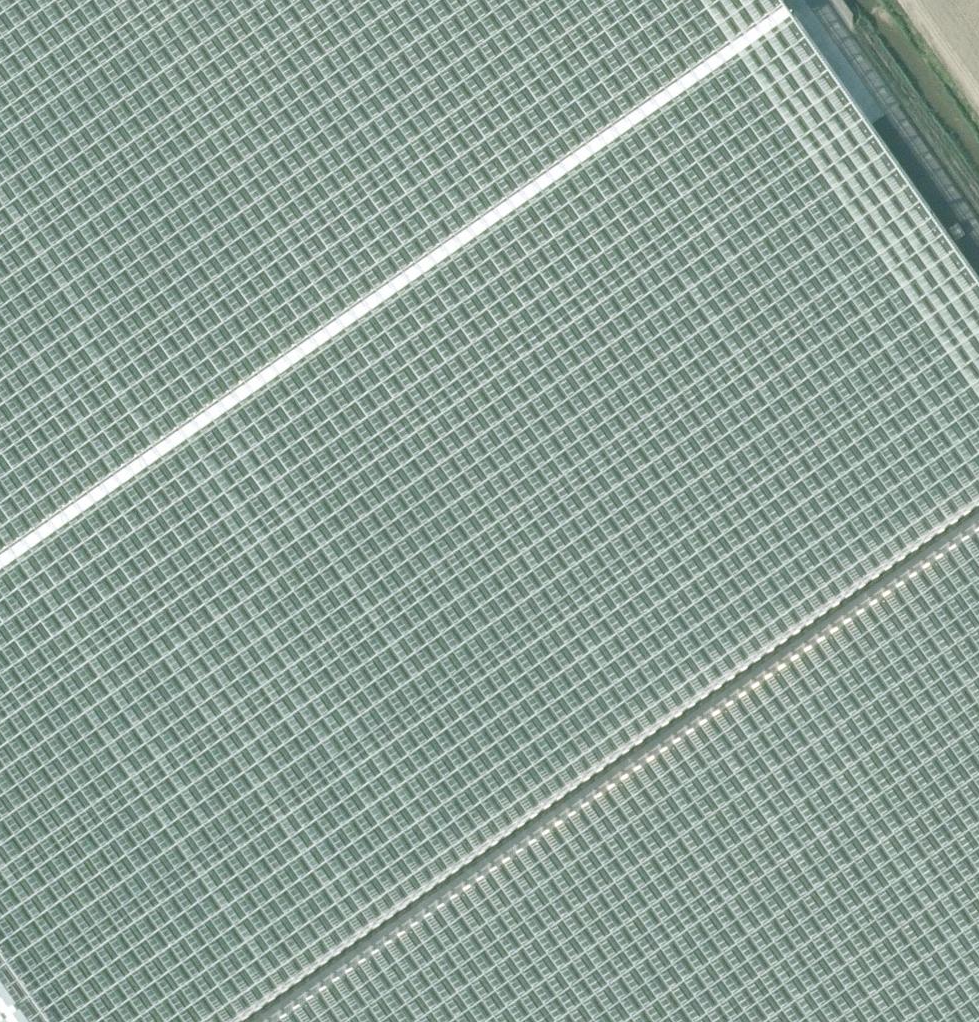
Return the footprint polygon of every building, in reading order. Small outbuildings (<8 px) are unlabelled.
[(978,493),(978,278),(784,0),(0,0),(0,1021),(227,1021),(978,493)] [(266,1021),(978,1021),(978,521),(266,1021)]
